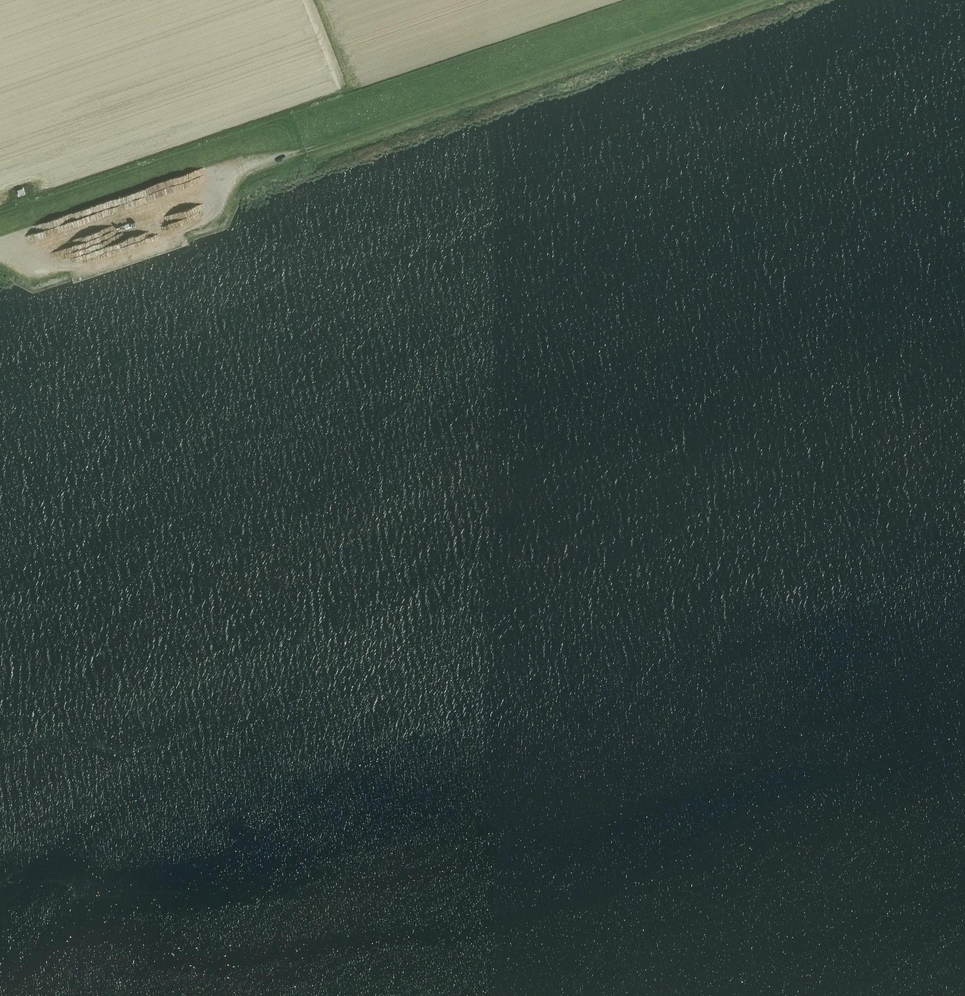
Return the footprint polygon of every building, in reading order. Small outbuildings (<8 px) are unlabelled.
[(223,170),(234,165),(232,158),(220,163),(223,170)] [(121,235),(111,239),(114,247),(124,244),(121,235)] [(150,243),(131,245),(132,254),(151,252),(150,243)]
